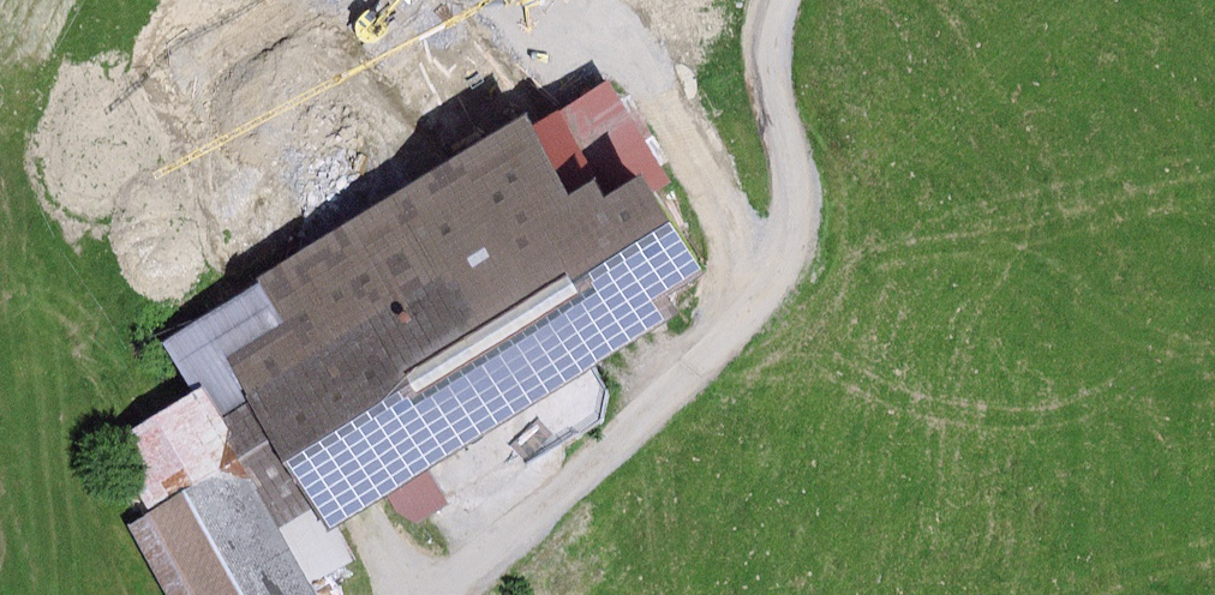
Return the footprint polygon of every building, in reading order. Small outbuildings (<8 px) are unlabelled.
[(111,446),(149,508),(120,525),(162,594),(315,594),(276,530),(321,502),(335,525),(683,316),(671,295),(711,271),(659,186),(673,178),(612,78),(537,124),(531,114),(159,341),(193,396),(111,446)]
